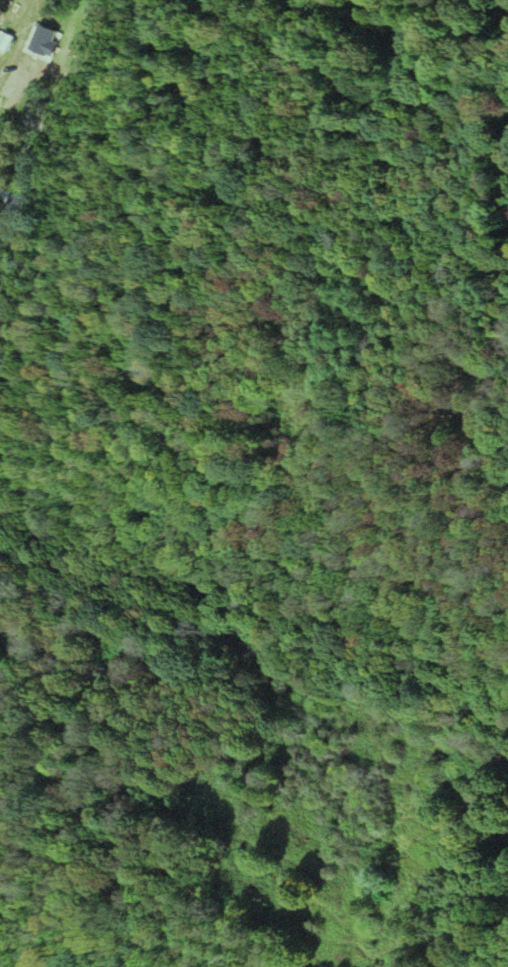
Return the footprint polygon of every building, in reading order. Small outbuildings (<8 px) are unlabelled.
[(5,265),(0,271),(0,290),(14,272),(5,265)]
